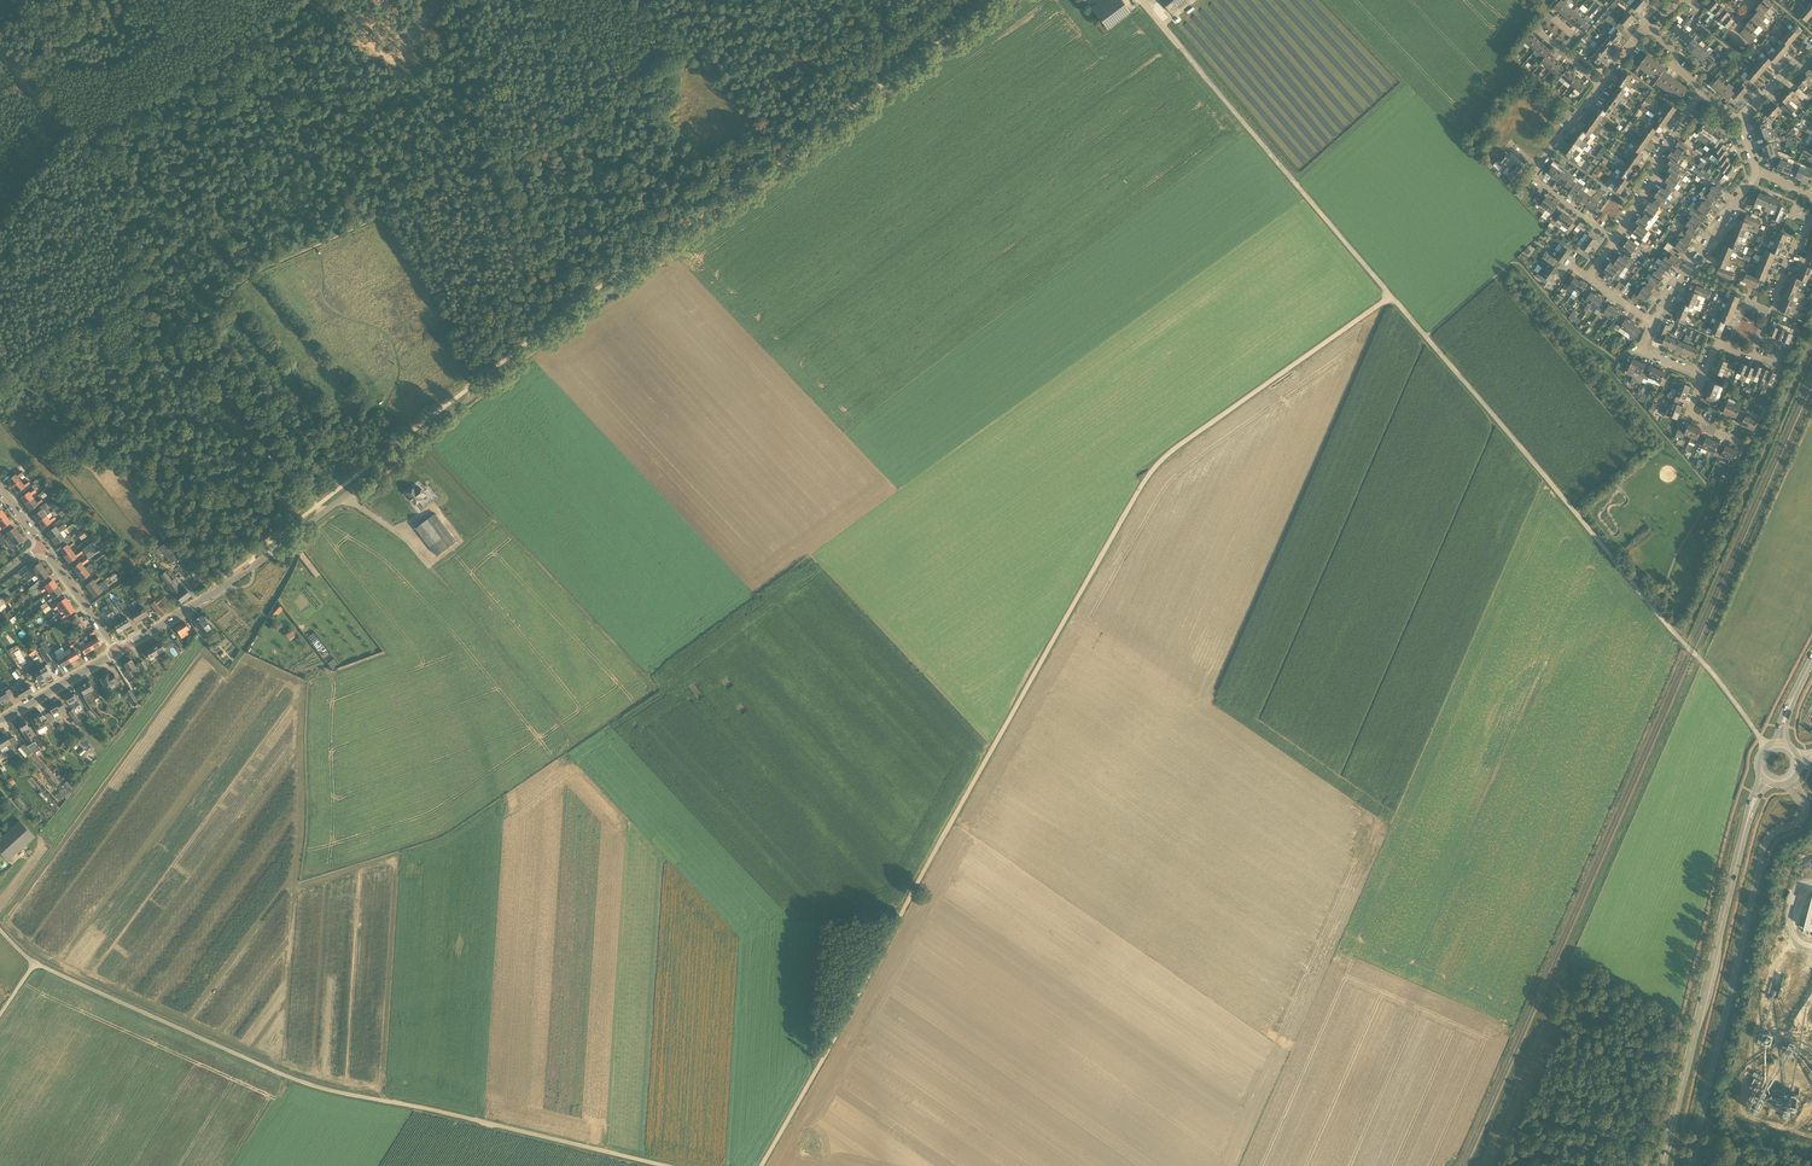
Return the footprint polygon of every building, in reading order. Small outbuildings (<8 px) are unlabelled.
[(1121,0),(1118,0),(1097,16),(1107,29),(1130,12),(1121,0)] [(1177,9),(1170,0),(1162,0),(1160,2),(1171,14),(1177,9)] [(1177,9),(1187,0),(1170,0),(1177,9)] [(1570,0),(1565,0),(1564,2),(1562,0),(1561,0),(1554,8),(1559,12),(1570,0)] [(1564,16),(1571,8),(1568,6),(1572,2),(1570,0),(1559,12),(1564,16)] [(1644,0),(1639,0),(1637,3),(1645,10),(1647,8),(1647,7),(1649,4),(1644,0)] [(1713,13),(1719,5),(1714,0),(1704,12),(1706,14),(1710,11),(1713,13)] [(1773,14),(1775,16),(1777,14),(1771,8),(1773,5),(1767,0),(1764,0),(1760,4),(1773,14)] [(1811,3),(1808,0),(1805,0),(1804,1),(1811,8),(1811,2),(1811,3)] [(1645,10),(1637,3),(1635,1),(1630,6),(1640,14),(1643,11),(1644,11),(1645,10)] [(1803,5),(1807,8),(1804,11),(1811,17),(1811,16),(1811,8),(1804,1),(1802,4),(1803,5)] [(1770,17),(1773,14),(1760,4),(1756,10),(1758,12),(1758,11),(1764,16),(1766,13),(1770,17)] [(1719,5),(1713,13),(1715,16),(1712,19),(1715,22),(1725,10),(1719,5)] [(1569,20),(1580,9),(1577,6),(1574,11),(1571,8),(1564,16),(1569,20)] [(1574,25),(1581,17),(1585,13),(1580,9),(1569,20),(1574,25)] [(1731,15),(1725,10),(1715,22),(1713,24),(1716,26),(1717,24),(1721,20),(1724,22),(1729,16),(1731,15)] [(1758,12),(1753,17),(1765,27),(1767,25),(1763,22),(1766,18),(1764,16),(1758,11),(1758,12)] [(1811,17),(1804,11),(1802,14),(1798,11),(1796,14),(1806,22),(1811,17)] [(1624,17),(1632,25),(1634,22),(1636,19),(1629,12),(1624,17)] [(1574,25),(1579,29),(1590,17),(1587,15),(1584,19),(1581,17),(1574,25)] [(1622,20),(1620,23),(1625,27),(1627,29),(1630,26),(1631,26),(1632,25),(1624,17),(1621,15),(1620,16),(1620,19),(1622,20)] [(1725,27),(1722,31),(1726,35),(1733,27),(1731,26),(1734,21),(1731,18),(1729,16),(1724,22),(1722,24),(1725,27)] [(1579,29),(1584,33),(1591,26),(1588,23),(1592,19),(1590,17),(1579,29)] [(1676,36),(1689,21),(1690,20),(1687,17),(1681,25),(1678,22),(1679,21),(1676,18),(1670,24),(1673,27),(1670,31),(1676,36)] [(1753,17),(1749,22),(1757,29),(1759,26),(1763,30),(1765,27),(1753,17)] [(1615,22),(1612,20),(1609,23),(1615,28),(1618,25),(1615,22)] [(1689,21),(1676,36),(1682,41),(1689,32),(1692,29),(1688,26),(1691,23),(1689,21)] [(1747,25),(1744,28),(1745,29),(1747,31),(1750,34),(1753,36),(1756,38),(1758,36),(1754,32),(1757,29),(1749,22),(1747,25)] [(1791,30),(1798,36),(1802,30),(1792,22),(1790,24),(1793,27),(1791,30)] [(1616,29),(1611,35),(1619,42),(1622,39),(1619,36),(1621,33),(1616,29)] [(1682,41),(1688,46),(1694,39),(1699,33),(1700,32),(1697,30),(1693,35),(1689,32),(1682,41)] [(1783,33),(1793,41),(1798,36),(1791,30),(1788,33),(1785,30),(1785,31),(1783,33)] [(1692,53),(1699,44),(1695,41),(1701,35),(1699,33),(1694,39),(1688,46),(1686,48),(1692,53)] [(1784,38),(1781,41),(1788,47),(1793,41),(1783,33),(1781,35),(1784,38)] [(1528,49),(1530,47),(1537,39),(1532,35),(1523,45),(1528,49)] [(1606,41),(1611,45),(1614,43),(1616,45),(1619,42),(1611,35),(1606,41)] [(1609,48),(1611,45),(1606,41),(1604,39),(1601,36),(1599,38),(1600,39),(1597,43),(1609,54),(1612,50),(1609,48)] [(1530,47),(1535,51),(1541,43),(1537,39),(1530,47)] [(1775,45),(1785,54),(1790,48),(1788,47),(1781,41),(1783,42),(1780,45),(1777,42),(1775,45)] [(1541,43),(1535,51),(1540,55),(1546,47),(1544,46),(1541,43)] [(1592,46),(1590,48),(1596,52),(1601,57),(1603,55),(1606,57),(1609,54),(1597,43),(1594,47),(1592,46)] [(1699,44),(1692,53),(1698,58),(1708,46),(1706,45),(1703,48),(1699,44)] [(1773,47),(1773,48),(1776,50),(1773,53),(1780,59),(1785,54),(1775,45),(1773,47)] [(1711,55),(1711,54),(1707,51),(1710,47),(1708,46),(1698,58),(1704,63),(1711,55)] [(1544,59),(1548,55),(1551,52),(1546,47),(1540,55),(1544,59)] [(1589,50),(1590,51),(1587,55),(1599,65),(1601,62),(1599,60),(1601,57),(1596,52),(1590,48),(1589,50)] [(1711,55),(1704,63),(1709,68),(1717,59),(1713,56),(1714,54),(1715,55),(1717,52),(1715,50),(1711,54),(1711,55)] [(1767,67),(1772,62),(1765,56),(1762,53),(1760,56),(1757,59),(1767,67)] [(1775,65),(1780,59),(1773,53),(1771,56),(1767,53),(1765,56),(1772,62),(1775,65)] [(1543,70),(1546,67),(1553,58),(1551,56),(1550,57),(1548,55),(1544,59),(1538,66),(1543,70)] [(1644,71),(1653,59),(1647,55),(1642,62),(1639,67),(1644,71)] [(1752,58),(1755,61),(1758,64),(1756,67),(1762,73),(1767,67),(1757,59),(1754,56),(1752,58)] [(1546,67),(1550,71),(1557,63),(1554,61),(1555,60),(1553,58),(1546,67)] [(1639,67),(1642,62),(1639,59),(1633,67),(1637,70),(1639,67)] [(1651,76),(1659,64),(1653,59),(1644,71),(1651,76)] [(1560,66),(1557,63),(1550,71),(1555,75),(1562,66),(1561,64),(1560,66)] [(1657,80),(1664,72),(1666,69),(1659,64),(1651,76),(1657,80)] [(1762,73),(1756,67),(1753,70),(1748,65),(1746,68),(1748,70),(1758,78),(1762,73)] [(1562,66),(1555,75),(1560,79),(1561,77),(1566,71),(1564,69),(1564,68),(1562,66)] [(1561,77),(1566,81),(1573,72),(1571,71),(1570,72),(1568,69),(1566,71),(1561,77)] [(1758,78),(1748,70),(1746,72),(1749,75),(1746,78),(1753,84),(1758,78)] [(1575,74),(1573,72),(1566,81),(1571,85),(1577,78),(1574,75),(1575,74)] [(1625,72),(1620,78),(1632,87),(1632,86),(1635,88),(1637,86),(1630,81),(1632,78),(1625,72)] [(1661,87),(1670,76),(1664,72),(1657,80),(1655,83),(1661,87)] [(1716,82),(1712,86),(1717,91),(1723,84),(1726,81),(1720,76),(1721,76),(1718,73),(1713,79),(1716,82)] [(1799,78),(1807,86),(1811,81),(1811,77),(1810,79),(1805,74),(1803,73),(1799,78)] [(1667,92),(1676,80),(1670,76),(1661,87),(1667,92)] [(1577,78),(1571,85),(1575,89),(1583,81),(1581,79),(1580,80),(1577,78)] [(1616,84),(1619,86),(1624,90),(1624,89),(1626,86),(1630,89),(1632,87),(1620,78),(1616,84)] [(1794,83),(1803,91),(1807,86),(1811,89),(1799,78),(1794,83)] [(1674,96),(1682,85),(1676,80),(1667,92),(1674,96)] [(1583,81),(1575,89),(1580,93),(1587,86),(1584,83),(1585,82),(1583,81)] [(1723,96),(1732,86),(1729,83),(1726,87),(1723,84),(1717,91),(1723,96)] [(1680,101),(1688,89),(1682,85),(1674,96),(1680,101)] [(1735,94),(1731,97),(1737,102),(1748,90),(1742,85),(1735,94)] [(1627,91),(1624,89),(1624,90),(1619,86),(1615,92),(1626,101),(1628,98),(1624,95),(1627,91)] [(1732,86),(1723,96),(1729,100),(1731,97),(1735,94),(1732,91),(1734,88),(1732,86)] [(1788,87),(1783,92),(1792,100),(1793,100),(1793,101),(1794,101),(1795,100),(1796,99),(1795,98),(1795,97),(1796,95),(1788,87)] [(1615,92),(1611,98),(1618,103),(1620,100),(1624,103),(1626,101),(1615,92)] [(1783,92),(1778,98),(1784,103),(1785,104),(1782,106),(1787,110),(1790,113),(1792,115),(1793,113),(1795,111),(1796,110),(1791,106),(1791,105),(1789,103),(1792,100),(1783,92)] [(1610,99),(1606,104),(1618,112),(1620,110),(1616,107),(1618,103),(1611,98),(1610,99)] [(1773,104),(1769,108),(1777,116),(1779,118),(1780,118),(1785,113),(1784,113),(1787,110),(1782,106),(1780,109),(1775,104),(1773,103),(1773,104)] [(1602,110),(1607,113),(1610,115),(1612,112),(1616,115),(1618,112),(1606,104),(1602,110)] [(1663,105),(1661,107),(1672,115),(1677,110),(1669,104),(1667,108),(1663,105)] [(1663,113),(1661,116),(1668,121),(1672,115),(1661,107),(1659,110),(1663,113)] [(1599,108),(1595,114),(1607,122),(1609,119),(1604,116),(1607,113),(1602,110),(1599,108)] [(1764,113),(1765,114),(1766,115),(1770,119),(1768,122),(1769,123),(1771,125),(1774,122),(1773,121),(1774,119),(1775,120),(1776,120),(1777,120),(1779,118),(1777,116),(1769,108),(1764,113)] [(1654,116),(1652,119),(1664,127),(1668,121),(1661,116),(1657,113),(1654,116)] [(1607,122),(1595,114),(1591,119),(1598,125),(1600,122),(1605,125),(1607,122)] [(1591,119),(1587,125),(1598,134),(1600,131),(1596,128),(1598,125),(1591,119)] [(1652,128),(1657,131),(1660,133),(1664,127),(1652,119),(1650,122),(1655,125),(1652,128)] [(1772,129),(1771,125),(1769,123),(1768,122),(1765,119),(1764,120),(1763,121),(1756,123),(1757,127),(1755,127),(1757,134),(1772,129)] [(1701,123),(1695,133),(1699,136),(1706,127),(1701,123)] [(1587,135),(1594,140),(1598,134),(1587,125),(1582,131),(1587,135)] [(1657,131),(1652,128),(1649,126),(1647,129),(1643,126),(1641,129),(1652,137),(1657,131)] [(1697,138),(1697,139),(1701,142),(1710,130),(1709,129),(1706,127),(1699,136),(1697,138)] [(1580,129),(1575,135),(1589,145),(1590,146),(1594,140),(1587,135),(1582,131),(1580,129)] [(1641,138),(1648,143),(1652,137),(1641,129),(1639,131),(1643,134),(1641,138)] [(1772,129),(1757,134),(1759,140),(1765,138),(1766,141),(1775,139),(1773,135),(1774,135),(1772,129)] [(1710,130),(1701,142),(1706,145),(1706,144),(1715,133),(1710,130)] [(1710,149),(1719,136),(1715,133),(1706,144),(1706,145),(1710,149)] [(1575,135),(1571,141),(1579,146),(1584,150),(1586,147),(1589,149),(1591,146),(1590,146),(1589,145),(1575,135)] [(1710,149),(1714,152),(1721,143),(1722,142),(1723,139),(1719,136),(1710,149)] [(1633,140),(1644,149),(1648,143),(1641,138),(1639,141),(1634,138),(1633,140)] [(1693,143),(1687,139),(1684,143),(1690,148),(1692,146),(1693,143)] [(1778,149),(1776,142),(1775,139),(1766,141),(1767,145),(1761,147),(1763,153),(1777,149),(1778,149)] [(1635,146),(1633,149),(1640,154),(1644,149),(1633,140),(1631,143),(1635,146)] [(1571,141),(1567,147),(1578,155),(1580,152),(1576,150),(1579,146),(1571,141)] [(1676,151),(1685,158),(1686,156),(1685,153),(1688,148),(1679,142),(1676,146),(1678,148),(1676,151)] [(1714,152),(1712,155),(1716,158),(1725,146),(1723,144),(1721,143),(1714,152)] [(1725,146),(1716,158),(1721,161),(1727,152),(1725,151),(1728,147),(1725,146)] [(1567,156),(1567,158),(1576,165),(1582,157),(1578,155),(1567,147),(1562,153),(1567,156)] [(1809,158),(1811,158),(1811,156),(1811,149),(1811,150),(1806,148),(1805,150),(1804,150),(1802,154),(1809,158)] [(1777,149),(1763,153),(1765,160),(1767,159),(1768,162),(1773,161),(1776,162),(1777,159),(1779,155),(1777,149)] [(1506,151),(1497,161),(1503,167),(1512,156),(1506,151)] [(1629,152),(1627,154),(1639,162),(1643,157),(1640,154),(1636,151),(1633,155),(1629,152)] [(1683,161),(1685,158),(1676,151),(1673,154),(1671,152),(1668,157),(1670,158),(1671,159),(1681,166),(1681,165),(1683,161)] [(1720,166),(1723,168),(1729,159),(1727,157),(1730,154),(1727,152),(1718,165),(1720,166)] [(1627,163),(1634,168),(1639,162),(1627,154),(1625,157),(1629,160),(1627,163)] [(1782,157),(1779,155),(1777,159),(1776,162),(1774,167),(1777,168),(1777,170),(1783,172),(1788,159),(1782,157)] [(1684,168),(1681,166),(1671,159),(1668,164),(1670,165),(1671,166),(1681,173),(1684,168)] [(1725,174),(1731,165),(1729,164),(1732,160),(1729,159),(1720,171),(1725,174)] [(1788,159),(1783,172),(1789,175),(1792,169),(1795,170),(1798,162),(1795,161),(1788,159)] [(1508,171),(1514,177),(1523,166),(1517,161),(1508,171)] [(1549,171),(1548,174),(1554,178),(1562,167),(1558,165),(1554,161),(1550,167),(1548,170),(1549,171)] [(1796,177),(1802,180),(1806,170),(1800,168),(1801,164),(1798,162),(1795,170),(1798,172),(1796,177)] [(1619,166),(1630,174),(1634,168),(1627,163),(1625,166),(1621,163),(1619,166)] [(1730,177),(1733,179),(1737,173),(1734,171),(1736,169),(1731,165),(1725,174),(1729,178),(1730,177)] [(1619,166),(1617,169),(1621,172),(1619,175),(1622,177),(1626,180),(1630,174),(1619,166)] [(1685,176),(1681,173),(1671,166),(1668,170),(1671,172),(1672,173),(1681,179),(1682,180),(1685,176)] [(1559,182),(1560,182),(1567,172),(1567,171),(1562,167),(1554,178),(1556,180),(1556,181),(1557,182),(1558,182),(1558,181),(1559,182)] [(1802,180),(1808,183),(1811,173),(1806,170),(1802,180)] [(1565,186),(1573,175),(1568,171),(1567,172),(1560,182),(1565,186)] [(1681,179),(1672,173),(1668,177),(1677,184),(1681,179)] [(1629,182),(1626,180),(1622,177),(1619,180),(1610,174),(1609,176),(1613,180),(1625,188),(1629,182)] [(1573,175),(1565,186),(1571,191),(1575,185),(1576,184),(1573,181),(1576,177),(1575,177),(1573,175)] [(1674,188),(1677,184),(1668,177),(1665,182),(1674,188)] [(1615,186),(1613,189),(1620,194),(1625,188),(1613,180),(1611,183),(1615,186)] [(1713,181),(1707,189),(1720,198),(1723,193),(1721,192),(1723,188),(1718,185),(1713,182),(1713,181)] [(1571,191),(1570,192),(1574,196),(1576,197),(1584,186),(1583,185),(1581,184),(1578,182),(1577,183),(1576,184),(1575,185),(1571,191)] [(1584,186),(1576,197),(1582,201),(1587,194),(1584,191),(1586,188),(1584,186)] [(1602,186),(1598,190),(1596,194),(1598,196),(1600,198),(1606,189),(1602,186)] [(1661,188),(1658,192),(1667,199),(1670,201),(1673,197),(1677,200),(1679,196),(1673,192),(1668,188),(1666,187),(1665,189),(1664,190),(1661,188)] [(1587,194),(1582,201),(1588,205),(1596,194),(1598,190),(1595,188),(1595,190),(1594,191),(1591,188),(1590,190),(1587,194)] [(1680,197),(1681,198),(1683,195),(1681,194),(1681,193),(1676,189),(1673,192),(1679,196),(1680,197)] [(1701,191),(1699,194),(1702,196),(1706,200),(1712,204),(1714,201),(1716,202),(1720,198),(1707,189),(1704,194),(1701,191)] [(1670,204),(1670,203),(1671,202),(1670,201),(1667,199),(1658,192),(1654,197),(1657,198),(1654,201),(1660,205),(1666,209),(1668,206),(1669,205),(1670,205),(1670,204)] [(1755,202),(1754,207),(1757,208),(1759,204),(1762,206),(1766,196),(1765,196),(1759,193),(1755,202)] [(1534,207),(1544,214),(1546,210),(1552,202),(1546,198),(1545,199),(1538,194),(1534,200),(1537,202),(1534,207)] [(1593,210),(1595,208),(1599,202),(1602,199),(1596,194),(1588,205),(1593,210)] [(1696,204),(1709,213),(1712,208),(1710,207),(1712,204),(1706,200),(1702,196),(1696,204)] [(1773,199),(1766,196),(1762,206),(1766,207),(1764,211),(1767,212),(1773,199)] [(1773,199),(1767,212),(1770,213),(1774,215),(1776,211),(1778,205),(1780,202),(1773,199)] [(1647,207),(1656,214),(1659,209),(1658,208),(1660,205),(1654,201),(1652,204),(1650,203),(1647,207)] [(1547,220),(1550,223),(1555,217),(1552,214),(1558,206),(1552,202),(1546,210),(1544,214),(1543,214),(1549,218),(1547,220)] [(1706,217),(1709,213),(1696,204),(1691,211),(1700,218),(1702,215),(1706,217)] [(1776,211),(1772,220),(1779,223),(1785,208),(1778,205),(1776,211)] [(1647,207),(1643,212),(1646,213),(1643,216),(1649,221),(1651,217),(1653,218),(1655,215),(1656,214),(1647,207)] [(1689,221),(1698,228),(1701,223),(1698,221),(1700,218),(1691,211),(1686,219),(1689,221)] [(1562,213),(1558,219),(1555,217),(1550,223),(1554,225),(1560,229),(1568,217),(1562,213)] [(1744,222),(1749,224),(1758,228),(1761,221),(1746,215),(1744,222)] [(1649,221),(1643,216),(1641,219),(1639,218),(1636,222),(1638,224),(1639,225),(1645,229),(1648,224),(1647,223),(1649,221)] [(1568,217),(1562,226),(1568,230),(1565,233),(1568,235),(1572,230),(1576,225),(1573,223),(1574,221),(1568,217)] [(1686,219),(1682,223),(1686,226),(1695,232),(1698,228),(1689,221),(1686,219)] [(1749,224),(1744,222),(1739,220),(1736,227),(1750,232),(1751,229),(1747,228),(1749,224)] [(1639,225),(1636,229),(1645,236),(1648,231),(1645,229),(1639,225)] [(1698,235),(1696,233),(1695,232),(1686,226),(1681,233),(1691,241),(1693,238),(1695,239),(1698,235)] [(1743,238),(1747,239),(1750,232),(1736,227),(1734,234),(1743,238)] [(1645,236),(1636,229),(1633,234),(1642,240),(1645,236)] [(1681,233),(1675,241),(1687,250),(1691,245),(1688,244),(1691,241),(1681,233)] [(1773,235),(1772,238),(1784,243),(1787,236),(1779,233),(1777,236),(1773,235)] [(1584,241),(1593,247),(1597,241),(1588,235),(1588,236),(1585,234),(1581,239),(1584,241)] [(1732,238),(1731,240),(1744,246),(1745,243),(1742,241),(1743,238),(1734,234),(1732,238)] [(1773,246),(1782,250),(1784,243),(1772,238),(1772,239),(1771,241),(1775,243),(1773,246)] [(1625,244),(1634,251),(1638,246),(1628,239),(1625,244)] [(1731,240),(1728,247),(1738,251),(1743,253),(1744,250),(1745,247),(1744,246),(1731,240)] [(1563,246),(1562,247),(1561,246),(1564,243),(1561,241),(1555,250),(1554,249),(1567,258),(1571,252),(1563,246)] [(1584,241),(1580,247),(1588,253),(1593,247),(1584,241)] [(1643,241),(1641,244),(1647,248),(1651,251),(1653,248),(1649,245),(1643,241)] [(1677,245),(1675,248),(1684,254),(1687,250),(1675,241),(1673,243),(1677,245)] [(1624,255),(1630,259),(1632,256),(1631,255),(1634,251),(1625,244),(1622,249),(1626,252),(1624,255)] [(1724,245),(1721,252),(1731,256),(1732,253),(1736,254),(1738,251),(1728,247),(1724,245)] [(1669,253),(1671,250),(1666,246),(1664,248),(1669,252),(1665,257),(1675,263),(1676,264),(1678,266),(1681,261),(1669,253)] [(1767,248),(1766,251),(1776,255),(1779,256),(1782,250),(1773,246),(1772,250),(1767,248)] [(1548,258),(1551,260),(1552,261),(1555,258),(1563,264),(1567,258),(1554,249),(1550,254),(1551,255),(1548,258)] [(1776,255),(1766,251),(1763,257),(1763,258),(1773,262),(1776,255)] [(1729,260),(1731,256),(1721,252),(1719,259),(1732,265),(1733,261),(1729,260)] [(1620,256),(1616,261),(1626,267),(1628,269),(1634,261),(1632,260),(1631,260),(1630,259),(1624,255),(1622,258),(1620,256)] [(1671,268),(1675,263),(1665,257),(1662,261),(1671,268)] [(1551,260),(1548,258),(1542,267),(1554,276),(1558,270),(1550,264),(1549,263),(1551,260)] [(1760,264),(1770,268),(1773,262),(1763,258),(1760,264)] [(1731,268),(1732,265),(1719,259),(1716,266),(1719,267),(1725,270),(1727,266),(1731,268)] [(1616,261),(1613,265),(1622,272),(1626,267),(1616,261)] [(1658,269),(1664,274),(1666,271),(1668,272),(1671,268),(1662,261),(1659,266),(1657,264),(1656,264),(1654,266),(1658,269)] [(1613,265),(1612,264),(1610,263),(1609,264),(1607,267),(1619,276),(1622,272),(1613,265)] [(1757,271),(1767,275),(1770,268),(1760,264),(1757,271)] [(1801,273),(1811,277),(1811,274),(1811,273),(1811,270),(1811,269),(1804,266),(1801,273)] [(1535,276),(1541,280),(1546,284),(1548,281),(1550,282),(1554,276),(1542,267),(1535,276)] [(1608,280),(1611,277),(1616,281),(1619,276),(1607,267),(1604,272),(1606,274),(1604,277),(1608,280)] [(1664,274),(1658,269),(1654,267),(1650,271),(1650,273),(1653,274),(1651,276),(1661,283),(1664,278),(1662,277),(1664,274)] [(1731,280),(1734,273),(1725,270),(1719,267),(1716,274),(1731,280)] [(1754,278),(1761,280),(1765,282),(1767,275),(1757,271),(1754,278)] [(1807,283),(1808,279),(1811,281),(1811,277),(1801,273),(1798,279),(1806,283),(1807,283)] [(1758,287),(1761,280),(1754,278),(1746,274),(1743,281),(1758,287)] [(1644,282),(1653,289),(1655,286),(1657,287),(1661,283),(1651,276),(1648,280),(1646,279),(1644,282)] [(1565,291),(1566,290),(1572,294),(1580,282),(1575,278),(1573,279),(1570,277),(1562,289),(1565,291)] [(1792,277),(1790,284),(1798,287),(1800,284),(1804,285),(1805,282),(1801,281),(1798,279),(1795,278),(1793,277),(1792,277)] [(1580,302),(1586,292),(1588,290),(1585,288),(1586,286),(1580,282),(1572,294),(1577,298),(1576,300),(1576,301),(1579,303),(1579,302),(1580,302)] [(1638,289),(1650,298),(1653,293),(1651,292),(1653,289),(1644,282),(1643,282),(1638,289)] [(1797,291),(1798,287),(1790,284),(1787,291),(1799,296),(1801,293),(1797,291)] [(1696,286),(1693,293),(1702,297),(1708,299),(1711,292),(1696,286)] [(1638,289),(1632,297),(1637,301),(1640,298),(1646,302),(1650,298),(1638,289)] [(1786,298),(1793,301),(1794,297),(1798,299),(1799,296),(1787,291),(1784,297),(1786,298)] [(1586,292),(1580,302),(1583,305),(1586,301),(1587,302),(1589,303),(1585,308),(1587,310),(1591,305),(1598,295),(1596,293),(1595,295),(1591,292),(1590,294),(1590,295),(1586,292)] [(1690,292),(1687,298),(1703,305),(1704,302),(1701,301),(1697,299),(1699,295),(1693,293),(1690,292)] [(1724,300),(1737,305),(1740,298),(1731,294),(1729,298),(1725,297),(1724,299),(1724,300)] [(1600,311),(1604,305),(1601,303),(1603,301),(1600,298),(1601,297),(1598,295),(1591,305),(1597,309),(1600,311)] [(1703,305),(1687,298),(1684,305),(1690,307),(1690,308),(1700,312),(1703,306),(1703,305)] [(1793,301),(1786,298),(1783,305),(1795,310),(1797,307),(1793,305),(1794,302),(1793,301)] [(1726,304),(1725,308),(1735,312),(1737,305),(1724,300),(1723,303),(1726,304)] [(1679,311),(1691,316),(1692,313),(1689,311),(1690,307),(1684,305),(1682,304),(1679,311)] [(1603,314),(1609,318),(1616,308),(1614,306),(1612,307),(1609,305),(1607,307),(1604,305),(1600,311),(1603,314)] [(1795,310),(1783,305),(1780,312),(1789,315),(1790,311),(1794,313),(1795,310)] [(1613,331),(1614,329),(1617,325),(1621,319),(1622,318),(1619,316),(1621,313),(1617,311),(1619,309),(1616,308),(1609,318),(1614,321),(1609,328),(1613,331)] [(1718,313),(1732,319),(1735,312),(1725,308),(1723,311),(1720,310),(1718,313)] [(1678,323),(1685,325),(1687,322),(1685,321),(1687,314),(1691,316),(1679,311),(1676,318),(1680,319),(1678,323)] [(1721,318),(1719,321),(1726,324),(1729,325),(1732,319),(1718,313),(1717,316),(1721,318)] [(1775,339),(1783,321),(1784,316),(1778,314),(1776,318),(1779,320),(1776,328),(1772,326),(1770,333),(1768,336),(1775,339)] [(1617,325),(1614,329),(1618,331),(1621,328),(1626,332),(1633,321),(1631,319),(1630,321),(1626,318),(1624,321),(1621,319),(1617,325)] [(1726,324),(1719,321),(1716,320),(1715,324),(1711,322),(1710,324),(1709,325),(1709,326),(1723,331),(1726,324)] [(1633,340),(1635,338),(1639,332),(1636,329),(1638,327),(1635,324),(1636,323),(1633,321),(1626,332),(1632,336),(1630,338),(1633,340)] [(1786,332),(1782,330),(1786,322),(1783,321),(1775,339),(1782,341),(1786,332)] [(1656,338),(1663,341),(1666,336),(1669,326),(1662,323),(1656,338)] [(1723,331),(1709,326),(1708,328),(1712,330),(1710,333),(1720,337),(1723,331)] [(1786,332),(1782,341),(1783,342),(1789,344),(1795,330),(1791,328),(1791,329),(1788,327),(1786,332)] [(1666,336),(1663,341),(1662,344),(1669,347),(1674,335),(1675,333),(1672,332),(1669,337),(1666,336)] [(1677,336),(1674,335),(1669,347),(1676,350),(1679,341),(1676,340),(1677,336)] [(1683,343),(1679,341),(1676,350),(1682,353),(1687,341),(1687,340),(1689,337),(1689,336),(1686,335),(1683,343)] [(1687,340),(1682,353),(1689,355),(1693,347),(1689,345),(1690,344),(1691,342),(1687,340)] [(1696,348),(1693,347),(1689,355),(1696,358),(1701,346),(1700,346),(1698,345),(1696,348)] [(1627,363),(1624,370),(1626,371),(1625,373),(1633,377),(1633,375),(1635,372),(1639,362),(1633,359),(1630,365),(1627,363)] [(1719,360),(1717,367),(1732,373),(1734,374),(1735,374),(1736,371),(1734,370),(1730,368),(1727,367),(1726,367),(1728,363),(1719,360)] [(1635,372),(1639,374),(1636,381),(1641,383),(1642,384),(1642,383),(1643,381),(1644,378),(1647,371),(1643,370),(1646,365),(1643,363),(1641,363),(1639,362),(1635,372)] [(1739,380),(1742,381),(1748,366),(1741,364),(1737,373),(1741,375),(1739,380)] [(1753,369),(1748,366),(1742,381),(1745,382),(1747,377),(1751,379),(1755,369),(1753,369)] [(1755,377),(1759,378),(1763,368),(1756,366),(1755,369),(1751,379),(1750,380),(1753,382),(1755,377)] [(1647,371),(1644,378),(1648,380),(1647,381),(1653,384),(1654,381),(1654,380),(1659,370),(1655,368),(1652,367),(1650,373),(1647,371)] [(1724,373),(1728,375),(1730,376),(1732,373),(1717,367),(1714,373),(1721,376),(1722,377),(1724,373)] [(1761,385),(1763,386),(1770,371),(1763,368),(1759,378),(1762,379),(1760,384),(1761,385)] [(1659,370),(1654,380),(1661,383),(1660,385),(1664,386),(1665,384),(1667,379),(1663,378),(1665,373),(1659,370)] [(1763,386),(1761,390),(1765,392),(1767,387),(1767,385),(1769,382),(1772,384),(1774,379),(1776,374),(1770,371),(1763,386)] [(1678,389),(1688,393),(1691,387),(1685,385),(1687,381),(1680,378),(1678,382),(1680,383),(1678,389)] [(1710,382),(1708,389),(1718,393),(1720,386),(1721,384),(1721,383),(1714,380),(1713,383),(1710,382)] [(1668,393),(1667,396),(1671,398),(1679,401),(1680,398),(1685,400),(1688,393),(1678,389),(1675,396),(1668,393)] [(1713,403),(1715,399),(1718,393),(1708,389),(1705,395),(1708,396),(1706,400),(1713,403)] [(1679,401),(1671,398),(1667,396),(1665,400),(1668,401),(1665,407),(1680,413),(1683,407),(1677,404),(1679,401)] [(1728,401),(1725,399),(1722,406),(1725,407),(1723,413),(1729,415),(1734,405),(1727,403),(1728,401)] [(1734,405),(1729,415),(1736,418),(1736,417),(1740,419),(1743,412),(1739,410),(1740,408),(1734,405)] [(1663,414),(1664,414),(1663,416),(1667,418),(1668,416),(1677,420),(1680,413),(1665,407),(1663,414)] [(1747,428),(1751,418),(1745,415),(1746,413),(1743,412),(1740,419),(1743,420),(1741,425),(1747,428)] [(1751,418),(1747,428),(1754,431),(1755,428),(1758,429),(1761,422),(1758,421),(1758,420),(1751,418)] [(1688,424),(1686,430),(1683,428),(1680,435),(1683,437),(1684,435),(1691,437),(1695,427),(1688,424)] [(1695,427),(1691,437),(1689,442),(1696,445),(1696,443),(1699,444),(1702,437),(1699,436),(1701,430),(1695,427)] [(1702,437),(1699,444),(1699,446),(1702,447),(1700,451),(1707,454),(1708,451),(1712,441),(1706,438),(1702,437)] [(1713,456),(1717,457),(1720,450),(1717,449),(1719,443),(1712,441),(1708,451),(1714,453),(1713,456)] [(0,446),(0,456),(14,445),(11,442),(3,448),(0,445),(0,446)] [(0,456),(0,461),(3,464),(10,458),(8,455),(17,449),(14,445),(0,456)] [(1720,450),(1717,457),(1715,462),(1719,463),(1720,461),(1726,463),(1728,459),(1732,449),(1725,446),(1723,451),(1720,450)] [(1734,461),(1733,464),(1737,465),(1740,458),(1736,457),(1739,451),(1732,449),(1728,459),(1734,461)] [(8,480),(13,486),(20,481),(18,477),(23,474),(21,471),(8,480)] [(32,480),(35,483),(36,482),(41,479),(39,475),(32,480)] [(41,479),(36,482),(43,491),(47,487),(41,479)] [(20,481),(13,486),(17,493),(30,483),(27,480),(23,484),(20,481)] [(48,487),(38,495),(40,496),(46,491),(52,498),(55,496),(48,487)] [(426,495),(420,487),(416,491),(414,488),(407,494),(415,505),(423,499),(422,498),(426,495)] [(31,495),(36,491),(33,488),(21,497),(26,504),(33,498),(31,495)] [(33,498),(26,504),(30,510),(43,501),(40,498),(36,501),(33,498)] [(38,521),(46,516),(51,512),(45,503),(40,507),(41,509),(34,515),(38,521)] [(68,513),(65,508),(58,513),(62,518),(68,513)] [(456,541),(439,518),(435,514),(427,520),(427,519),(416,528),(437,556),(456,541)] [(43,528),(56,518),(53,515),(49,519),(46,516),(38,521),(43,528)] [(10,522),(6,516),(0,520),(0,524),(1,525),(0,525),(0,530),(10,522)] [(47,533),(52,539),(60,532),(67,527),(64,523),(57,528),(56,526),(47,533)] [(1,537),(4,540),(6,543),(19,534),(14,527),(1,537)] [(84,537),(88,535),(84,529),(80,532),(84,537)] [(60,532),(52,539),(56,545),(65,539),(60,532)] [(6,543),(8,546),(11,549),(23,540),(19,534),(6,543)] [(60,550),(64,556),(72,551),(70,548),(75,544),(72,541),(60,550)] [(171,563),(179,557),(167,541),(157,550),(160,554),(162,552),(171,563)] [(86,554),(95,547),(92,544),(83,550),(86,554)] [(95,547),(86,554),(89,558),(98,552),(95,548),(95,547)] [(74,554),(72,551),(64,556),(69,563),(83,552),(81,549),(74,554)] [(73,568),(77,574),(85,568),(82,565),(89,560),(87,557),(73,568)] [(27,572),(29,575),(32,578),(37,574),(44,569),(40,562),(27,572)] [(105,567),(103,564),(95,570),(97,573),(105,567)] [(82,580),(95,571),(92,568),(90,565),(85,568),(77,574),(82,580)] [(34,581),(36,585),(36,584),(49,575),(44,569),(37,574),(39,578),(34,581)] [(172,580),(165,572),(160,575),(176,595),(175,595),(181,603),(190,596),(182,585),(180,587),(174,579),(172,580)] [(98,576),(93,579),(85,585),(90,591),(98,585),(95,582),(100,579),(98,576)] [(57,586),(53,580),(40,589),(42,593),(47,589),(50,592),(57,586)] [(98,585),(90,591),(94,597),(107,588),(105,585),(100,589),(98,585)] [(57,586),(50,592),(52,595),(47,599),(49,602),(62,593),(57,586)] [(160,604),(166,598),(162,594),(155,601),(149,594),(145,598),(161,617),(167,612),(160,604)] [(130,599),(132,602),(142,618),(148,615),(143,606),(139,608),(138,606),(133,597),(130,599)] [(60,607),(62,610),(70,604),(65,598),(53,607),(55,610),(60,607)] [(120,603),(119,601),(115,603),(121,613),(124,611),(120,603)] [(129,604),(130,606),(132,609),(128,611),(135,622),(142,618),(132,602),(129,604)] [(62,620),(75,610),(70,604),(62,610),(65,613),(60,616),(62,620)] [(276,616),(283,609),(279,604),(271,612),(276,616)] [(106,611),(105,611),(118,633),(123,629),(116,616),(111,608),(109,610),(106,611)] [(4,616),(6,618),(9,621),(17,614),(12,609),(4,616)] [(116,616),(123,629),(131,625),(126,617),(122,619),(119,614),(116,616)] [(194,620),(194,621),(197,625),(197,626),(194,628),(196,630),(197,633),(200,637),(205,633),(207,632),(203,627),(208,624),(205,619),(204,620),(201,616),(198,618),(198,617),(197,618),(197,619),(194,621),(194,620)] [(175,627),(182,638),(187,634),(186,631),(189,629),(184,621),(175,627)] [(286,634),(289,640),(295,636),(292,631),(286,634)] [(72,639),(75,645),(77,644),(80,642),(78,639),(77,639),(74,634),(70,636),(72,639)] [(89,642),(93,649),(101,644),(97,637),(89,642)] [(177,638),(173,641),(179,649),(183,645),(177,638)] [(154,646),(153,647),(160,658),(167,654),(164,650),(163,648),(172,643),(170,639),(161,645),(160,642),(154,646)] [(89,642),(85,644),(80,647),(84,654),(93,649),(89,642)] [(46,644),(42,647),(47,653),(51,651),(46,644)] [(26,650),(31,656),(37,652),(32,645),(26,650)] [(160,658),(153,647),(146,651),(142,653),(145,658),(148,656),(150,658),(154,656),(156,660),(160,658)] [(75,650),(67,655),(71,662),(79,657),(75,650)] [(56,656),(59,660),(58,660),(62,667),(71,662),(67,655),(64,651),(56,656)] [(21,653),(16,656),(19,662),(18,663),(20,666),(27,663),(21,653)] [(334,658),(328,662),(332,667),(338,663),(334,658)] [(140,671),(138,666),(135,667),(131,660),(124,664),(126,667),(125,668),(131,678),(134,676),(134,675),(140,671)] [(143,660),(139,663),(143,671),(148,668),(143,660)] [(44,678),(50,674),(45,666),(42,667),(39,661),(35,663),(44,678)] [(34,673),(38,681),(44,678),(35,663),(28,668),(31,674),(34,673)] [(105,676),(100,679),(102,682),(103,684),(106,688),(109,686),(109,687),(118,681),(116,678),(113,673),(109,674),(109,673),(105,676)] [(22,687),(16,691),(20,699),(21,699),(32,692),(28,684),(27,685),(25,681),(21,684),(22,687)] [(88,681),(79,687),(84,695),(85,695),(85,696),(83,697),(88,704),(89,703),(94,700),(95,700),(94,699),(99,696),(95,689),(93,690),(88,681)] [(12,694),(6,684),(0,687),(0,691),(1,692),(0,693),(0,701),(1,704),(10,699),(8,696),(12,694)] [(126,692),(133,703),(137,701),(130,690),(126,692)] [(139,694),(136,696),(141,701),(148,694),(144,690),(140,695),(139,694)] [(71,692),(64,696),(69,703),(72,709),(81,705),(79,702),(74,694),(73,695),(71,692)] [(55,702),(48,706),(53,714),(55,717),(59,714),(59,715),(66,711),(61,701),(56,704),(55,702)] [(106,710),(110,714),(114,711),(110,706),(106,710)] [(72,710),(68,713),(74,720),(71,723),(75,728),(79,725),(81,727),(84,725),(82,723),(72,710)] [(87,713),(94,720),(97,718),(90,710),(87,713)] [(35,718),(31,720),(33,723),(38,731),(44,727),(46,726),(48,729),(49,730),(50,731),(55,728),(47,720),(46,718),(40,712),(34,715),(35,718)] [(24,720),(20,722),(17,724),(27,741),(24,742),(25,743),(30,749),(37,745),(28,729),(29,728),(24,720)] [(0,738),(0,740),(4,747),(7,746),(9,749),(19,744),(15,738),(10,741),(6,735),(0,738)] [(64,742),(60,746),(65,750),(69,745),(64,742)] [(33,753),(30,749),(25,743),(20,747),(29,758),(30,757),(35,762),(35,761),(51,777),(49,778),(56,784),(55,785),(58,789),(63,784),(60,781),(33,753)] [(24,770),(22,774),(31,778),(30,779),(58,809),(59,807),(32,777),(35,775),(33,774),(24,770)] [(15,781),(12,777),(6,780),(10,786),(13,784),(12,783),(15,781)] [(73,788),(67,781),(63,785),(69,791),(73,788)] [(58,792),(55,796),(59,801),(64,796),(60,792),(59,793),(58,792)] [(33,836),(18,820),(0,837),(0,853),(6,860),(33,836)] [(1804,928),(1811,931),(1811,897),(1804,928)] [(1758,1087),(1761,1081),(1755,1078),(1752,1084),(1758,1087)] [(1796,1111),(1798,1096),(1789,1095),(1788,1101),(1785,1101),(1785,1097),(1781,1097),(1780,1106),(1785,1106),(1784,1115),(1790,1116),(1791,1110),(1796,1111)]
